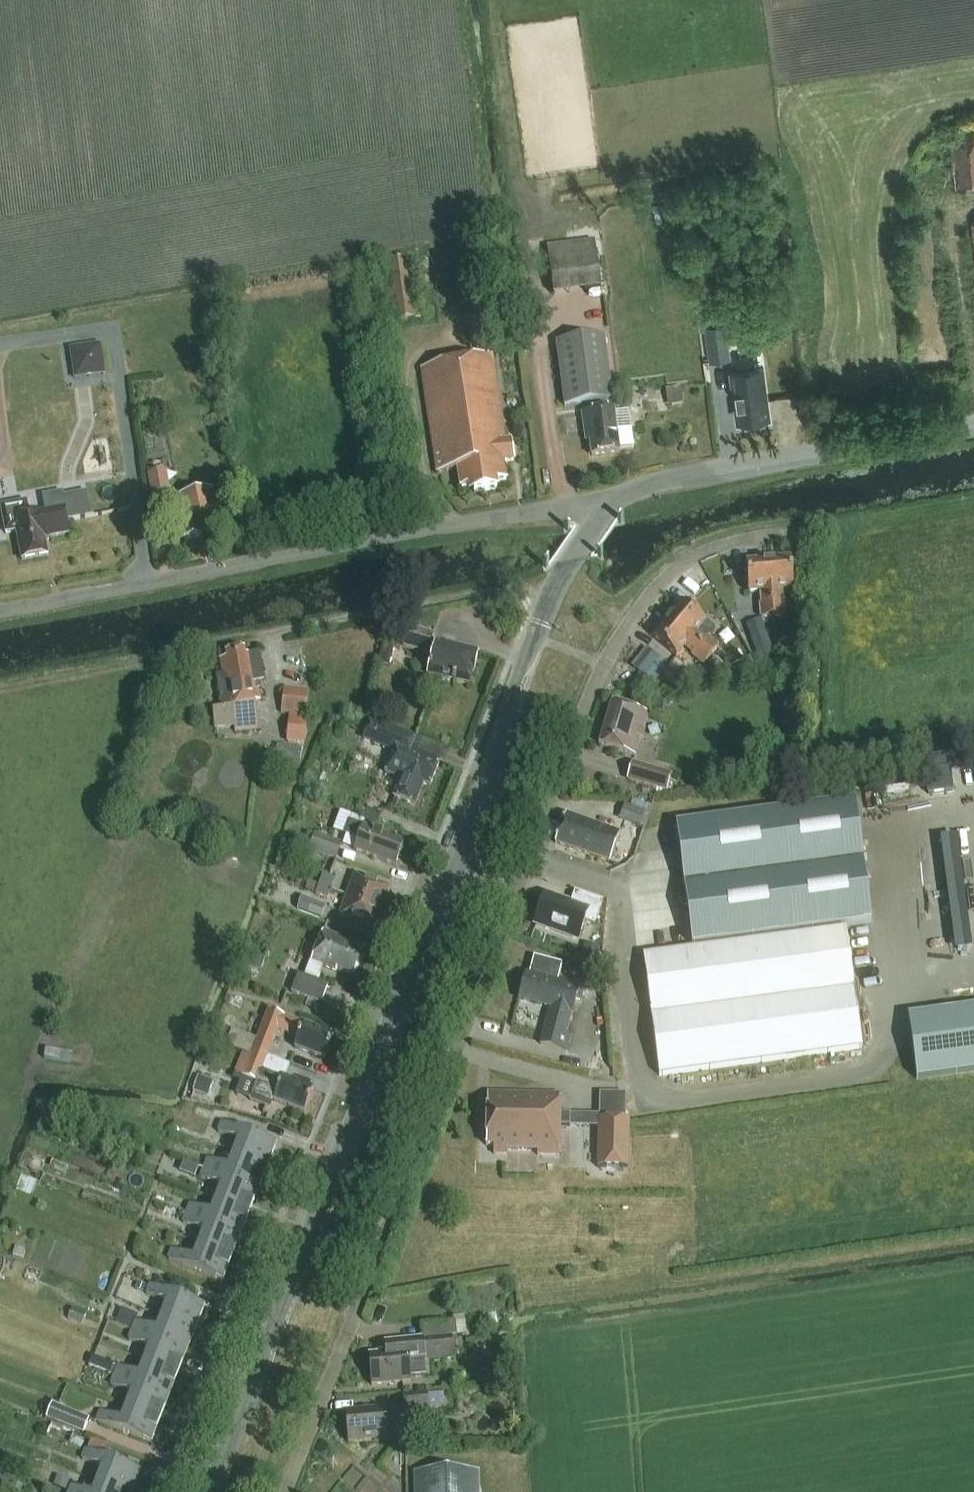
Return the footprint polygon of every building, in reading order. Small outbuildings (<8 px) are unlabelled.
[(949,135),(956,191),(973,189),(973,131),(949,135)] [(557,290),(605,286),(601,239),(553,243),(557,290)] [(413,260),(381,265),(389,324),(422,318),(413,260)] [(731,358),(726,326),(707,329),(711,361),(731,358)] [(604,337),(556,343),(565,408),(613,401),(604,337)] [(70,349),(75,380),(106,376),(102,344),(70,349)] [(514,461),(511,441),(504,442),(493,356),(422,369),(437,473),(458,470),(461,488),(473,486),(474,493),(497,489),(496,482),(507,480),(504,463),(514,461)] [(760,367),(731,371),(738,420),(767,416),(760,367)] [(681,389),(670,391),(672,405),(683,403),(681,389)] [(635,451),(630,413),(614,415),(614,411),(582,415),(585,431),(588,430),(592,457),(620,453),(635,451)] [(148,474),(153,503),(172,499),(166,471),(148,474)] [(202,538),(201,531),(222,527),(219,508),(216,509),(212,491),(179,497),(183,515),(179,516),(184,541),(202,538)] [(16,532),(22,561),(48,556),(45,540),(70,535),(65,509),(30,515),(28,501),(0,506),(5,534),(16,532)] [(770,562),(775,618),(786,617),(785,602),(784,602),(783,591),(795,590),(792,560),(770,562)] [(775,618),(770,562),(747,564),(750,594),(762,592),(763,603),(762,604),(763,619),(775,618)] [(668,621),(712,657),(719,648),(707,638),(706,639),(698,632),(706,623),(683,603),(668,621)] [(712,657),(668,621),(654,638),(677,657),(685,647),(693,655),(692,656),(704,665),(712,657)] [(403,649),(432,657),(435,641),(407,634),(403,649)] [(384,640),(378,662),(391,665),(397,643),(384,640)] [(473,671),(475,671),(479,655),(437,644),(429,674),(469,686),(473,671)] [(216,676),(222,708),(234,706),(236,733),(258,730),(256,702),(261,701),(257,683),(265,682),(259,653),(246,655),(244,649),(226,653),(228,659),(221,660),(224,674),(216,676)] [(654,652),(638,672),(654,686),(670,667),(654,652)] [(715,658),(709,665),(718,673),(724,665),(715,658)] [(742,673),(738,664),(730,668),(734,677),(742,673)] [(651,683),(638,672),(634,677),(646,688),(651,683)] [(284,686),(282,712),(289,713),(306,715),(309,689),(284,686)] [(657,697),(653,710),(663,713),(666,700),(657,697)] [(613,703),(600,745),(636,756),(649,714),(613,703)] [(286,742),(286,743),(303,745),(303,744),(306,721),(306,715),(289,713),(289,720),(286,742)] [(395,752),(386,774),(402,780),(394,799),(415,807),(424,785),(430,787),(441,761),(440,760),(439,761),(419,753),(419,754),(411,751),(416,738),(371,722),(363,739),(395,752)] [(947,751),(922,755),(928,794),(953,790),(947,751)] [(633,764),(628,780),(667,792),(671,776),(633,764)] [(855,801),(676,825),(692,945),(845,925),(872,921),(855,803),(855,801)] [(625,806),(620,820),(641,827),(646,813),(625,806)] [(620,835),(566,816),(556,843),(610,862),(620,835)] [(404,843),(350,822),(345,836),(358,840),(354,851),(395,866),(404,843)] [(309,849),(336,859),(342,843),(315,833),(314,835),(307,832),(303,845),(310,847),(309,849)] [(319,885),(331,890),(335,879),(323,874),(319,885)] [(349,897),(382,908),(389,889),(356,877),(349,897)] [(331,890),(319,885),(309,882),(306,889),(328,898),(331,890)] [(594,925),(602,903),(579,894),(574,908),(546,898),(536,925),(579,940),(585,922),(594,925)] [(322,918),(327,905),(302,896),(298,908),(322,918)] [(382,908),(349,897),(342,916),(374,928),(382,908)] [(846,930),(644,957),(660,1076),(862,1049),(846,930)] [(318,980),(323,967),(336,972),(337,969),(354,976),(364,948),(323,932),(306,976),(299,973),(291,992),(307,998),(317,1002),(322,1004),(329,985),(318,980)] [(253,968),(257,955),(248,952),(243,965),(253,968)] [(531,959),(526,975),(520,1000),(550,1008),(541,1045),(567,1052),(570,1037),(566,1036),(571,1014),(572,1014),(580,984),(558,978),(561,967),(531,959)] [(307,998),(304,1006),(314,1010),(317,1002),(307,998)] [(253,1051),(268,1057),(279,1030),(298,1038),(294,1048),(325,1060),(334,1037),(304,1025),(303,1025),(284,1017),(269,1011),(258,1039),(232,1029),(230,1033),(218,1027),(214,1036),(227,1041),(226,1045),(252,1055),(253,1051)] [(907,1019),(915,1083),(973,1076),(973,1011),(907,1019)] [(252,1055),(243,1078),(257,1083),(250,1100),(267,1107),(271,1097),(275,1099),(274,1101),(305,1113),(314,1090),(283,1078),(288,1065),(268,1057),(253,1051),(252,1055)] [(198,1077),(193,1092),(209,1097),(214,1082),(198,1077)] [(629,1116),(629,1091),(606,1091),(606,1116),(629,1116)] [(488,1093),(487,1146),(494,1146),(494,1155),(508,1155),(508,1150),(538,1151),(538,1156),(559,1156),(561,1095),(488,1093)] [(598,1120),(597,1167),(622,1167),(627,1167),(628,1126),(628,1121),(598,1120)] [(234,1154),(268,1167),(277,1145),(222,1123),(219,1133),(240,1141),(234,1154)] [(268,1167),(234,1154),(229,1168),(208,1160),(205,1169),(259,1190),(268,1167)] [(187,1162),(183,1172),(197,1178),(201,1167),(195,1165),(187,1162)] [(205,1169),(201,1178),(222,1186),(217,1200),(250,1213),(259,1190),(205,1169)] [(190,1205),(187,1214),(241,1236),(250,1213),(217,1200),(211,1213),(190,1205)] [(241,1236),(187,1214),(183,1223),(204,1231),(199,1245),(232,1258),(241,1236)] [(232,1258),(199,1245),(194,1258),(173,1250),(169,1260),(223,1281),(232,1258)] [(16,1248),(13,1256),(23,1259),(26,1252),(16,1248)] [(168,1303),(162,1316),(196,1330),(205,1307),(150,1285),(147,1295),(168,1303)] [(72,1310),(68,1321),(82,1326),(86,1314),(72,1310)] [(122,1310),(116,1324),(133,1331),(136,1322),(139,1316),(122,1310)] [(196,1330),(162,1316),(157,1330),(136,1322),(133,1331),(187,1352),(196,1330)] [(150,1349),(145,1362),(178,1375),(187,1352),(133,1331),(129,1340),(150,1349)] [(369,1356),(372,1386),(411,1383),(409,1364),(425,1362),(454,1359),(452,1337),(385,1343),(385,1344),(389,1344),(390,1354),(369,1356)] [(139,1375),(118,1367),(92,1357),(89,1364),(116,1374),(115,1377),(169,1398),(178,1375),(145,1362),(139,1375)] [(132,1394),(127,1407),(160,1421),(169,1398),(115,1377),(111,1385),(132,1394)] [(404,1394),(406,1413),(430,1410),(429,1406),(445,1405),(444,1390),(404,1394)] [(52,1405),(47,1419),(84,1433),(89,1420),(52,1405)] [(151,1443),(160,1421),(127,1407),(122,1421),(101,1412),(97,1422),(151,1443)] [(388,1439),(385,1409),(346,1412),(349,1443),(388,1439)] [(73,1437),(69,1445),(81,1450),(85,1443),(73,1437)] [(98,1481),(127,1491),(132,1491),(141,1471),(106,1458),(111,1445),(93,1438),(88,1450),(86,1450),(82,1459),(103,1468),(98,1481)] [(55,1465),(50,1482),(70,1488),(75,1471),(55,1465)] [(480,1471),(414,1471),(414,1491),(480,1491),(480,1471)] [(98,1481),(94,1491),(127,1491),(98,1481)]
